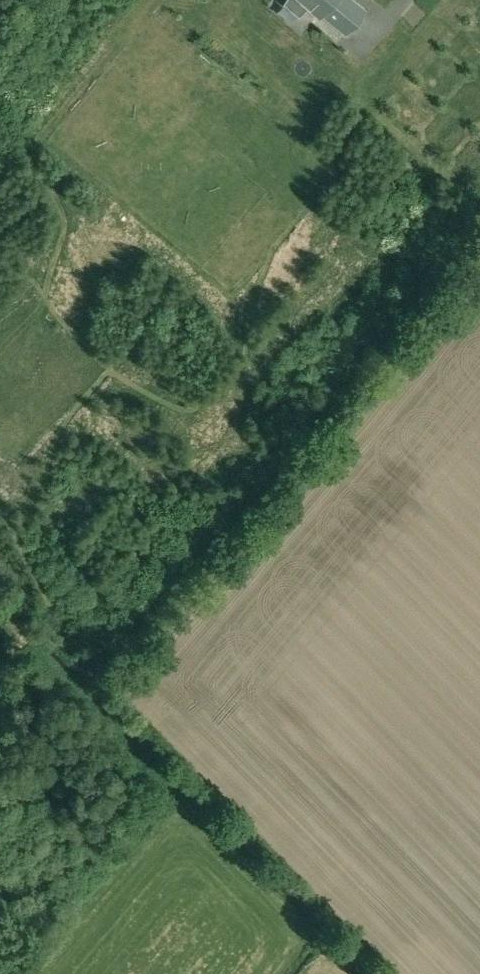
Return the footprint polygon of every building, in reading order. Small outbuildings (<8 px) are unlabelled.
[(310,8),(310,7),(320,15),(323,12),(347,32),(364,12),(349,0),(301,0),(310,8)]
